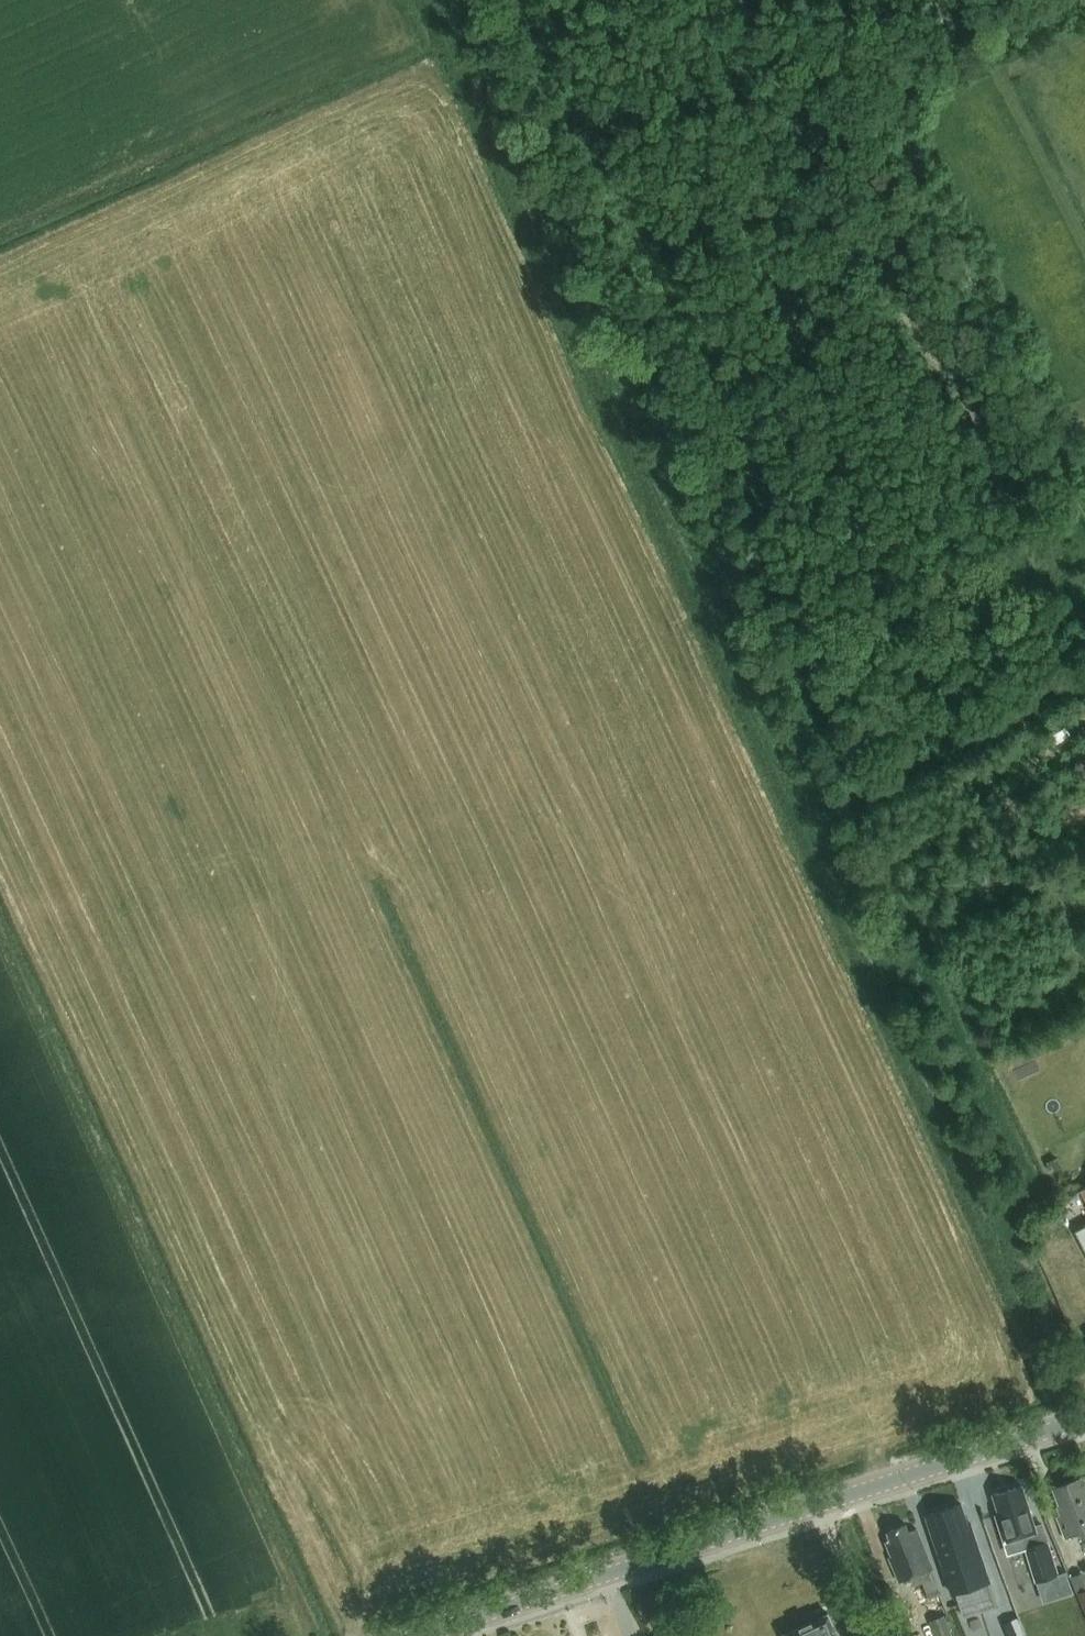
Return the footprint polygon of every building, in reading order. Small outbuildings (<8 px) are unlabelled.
[(1074,773),(1084,776),(1084,758),(1079,757),(1074,773)] [(1059,1157),(1047,1162),(1051,1172),(1063,1167),(1059,1157)] [(1055,1490),(1065,1517),(1058,1520),(1067,1541),(1084,1535),(1084,1538),(1084,1491),(1081,1480),(1055,1490)] [(1021,1487),(993,1497),(999,1515),(996,1516),(1006,1543),(1010,1555),(1027,1549),(1047,1543),(1050,1541),(1044,1522),(1035,1525),(1021,1487)] [(953,1592),(988,1581),(970,1524),(967,1526),(961,1507),(928,1517),(953,1592)] [(891,1542),(883,1545),(890,1560),(887,1561),(897,1585),(900,1584),(912,1579),(912,1578),(915,1585),(923,1582),(930,1598),(941,1593),(931,1570),(933,1570),(915,1529),(909,1532),(906,1526),(887,1534),(891,1542)] [(1047,1543),(1027,1549),(1039,1583),(1059,1576),(1047,1543)] [(1077,1596),(1084,1615),(1084,1593),(1077,1596)] [(829,1615),(784,1635),(838,1635),(829,1615)] [(1006,1623),(1011,1635),(1027,1635),(1019,1617),(1006,1623)] [(930,1624),(935,1635),(951,1635),(944,1618),(930,1624)]
